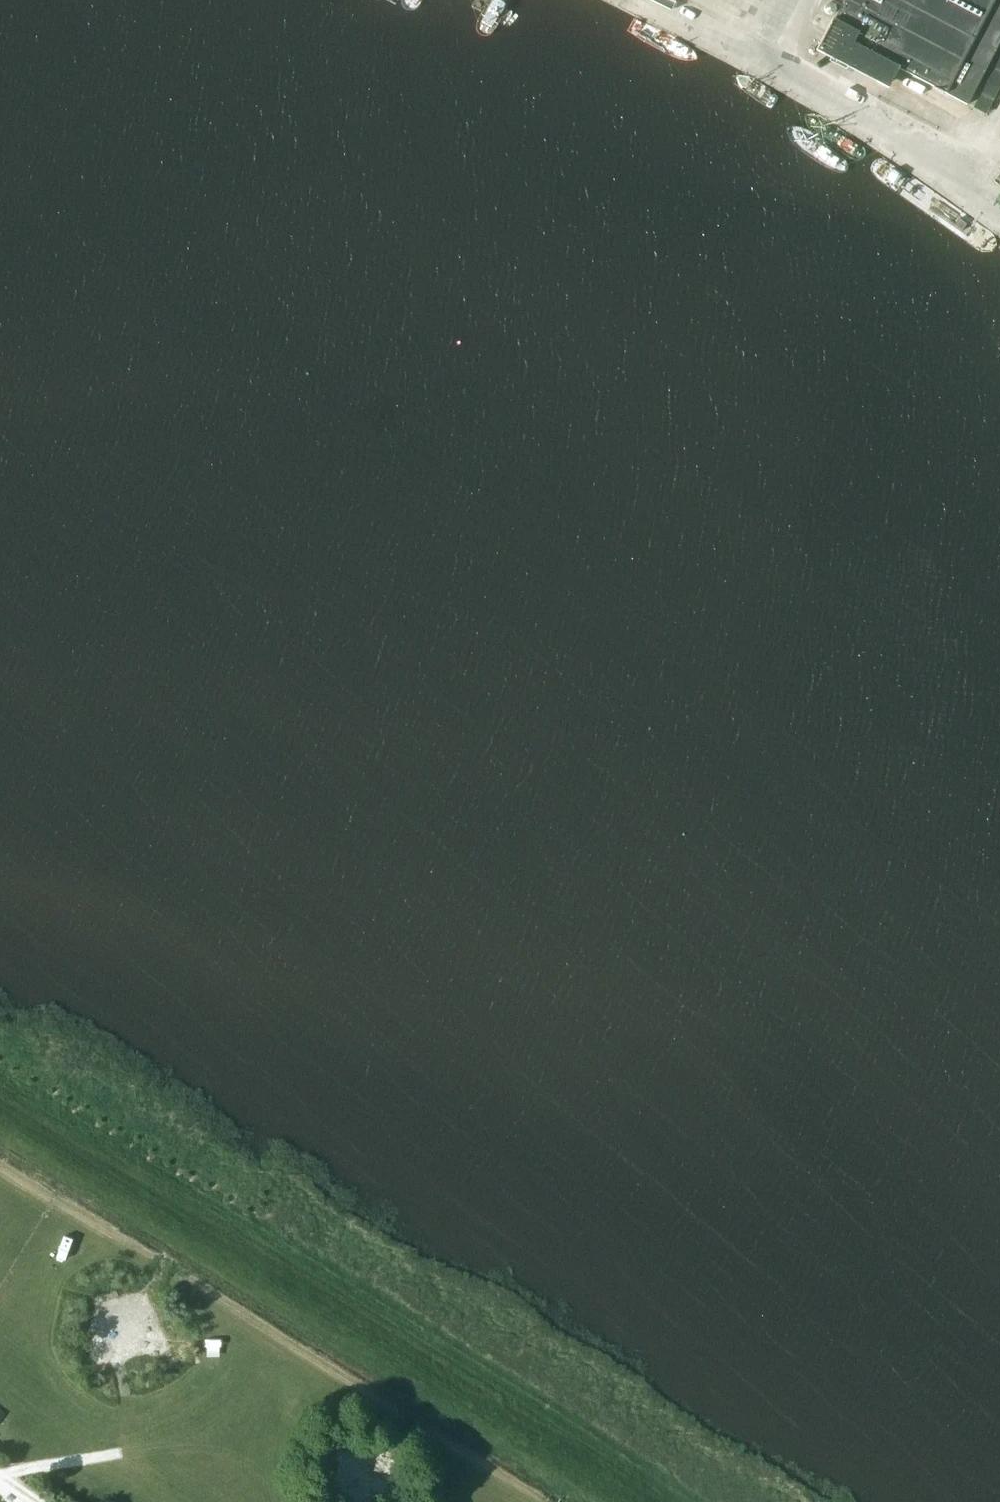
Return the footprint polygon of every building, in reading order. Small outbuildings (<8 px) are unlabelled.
[(828,33),(818,51),(888,89),(891,84),(898,70),(967,106),(968,104),(985,113),(999,83),(999,0),(833,0),(833,1),(842,6),(828,33)]
